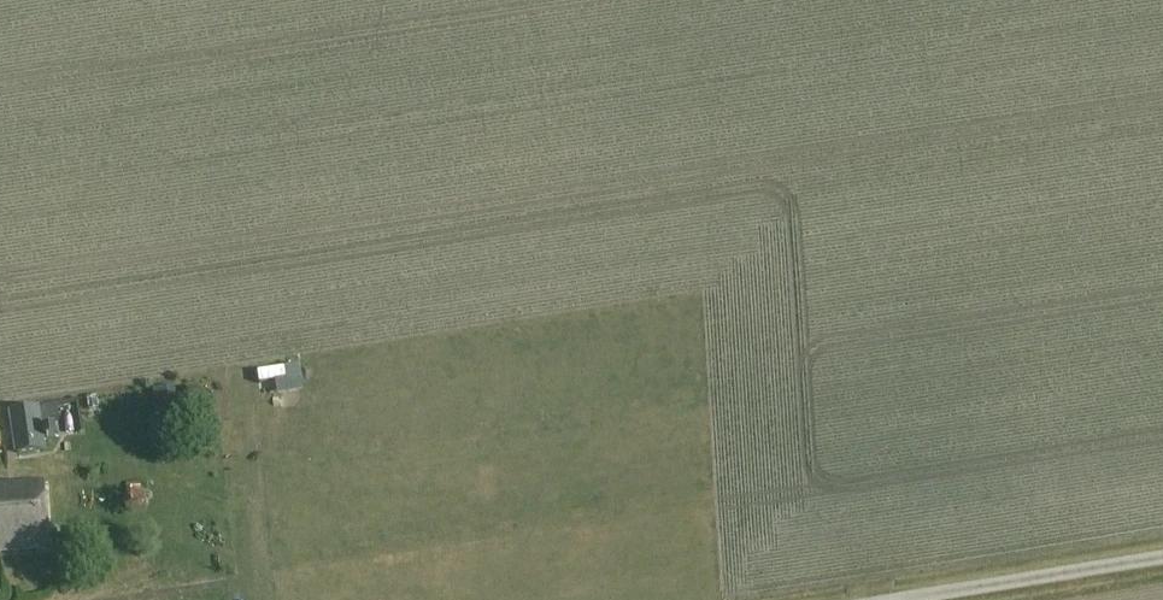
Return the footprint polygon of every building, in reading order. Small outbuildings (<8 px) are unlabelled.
[(45,449),(39,406),(11,410),(17,453),(45,449)] [(45,483),(0,486),(0,553),(49,550),(45,483)]
